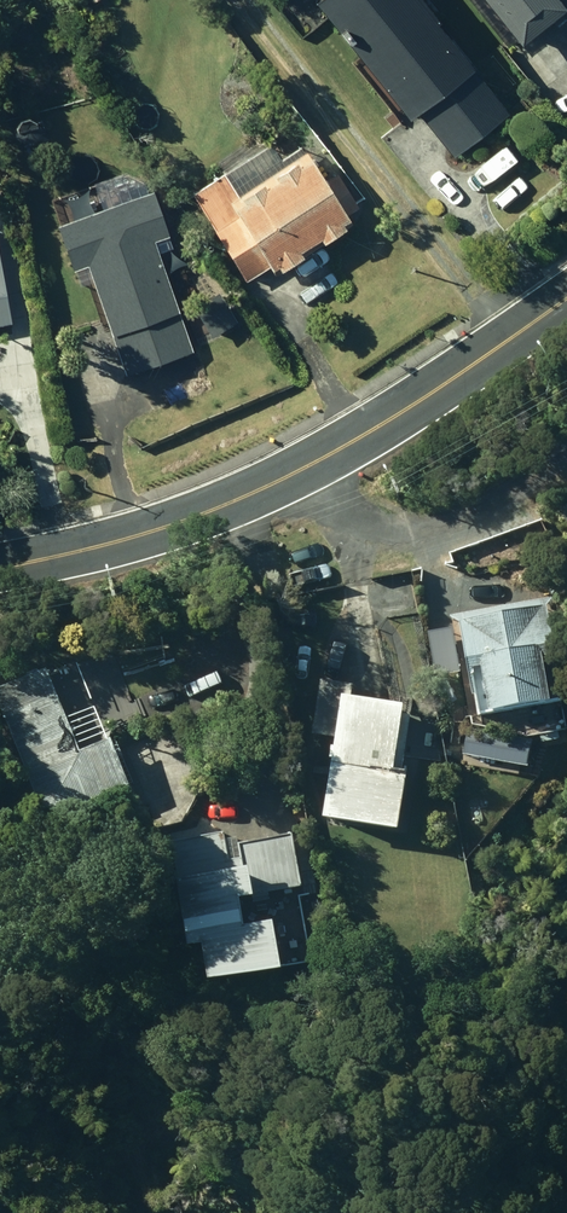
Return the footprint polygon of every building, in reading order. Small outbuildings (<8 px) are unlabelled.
[(451,160),(505,116),(466,69),(462,73),(401,0),(315,0),(301,11),(400,130),(415,117),(451,160)] [(558,15),(546,0),(471,0),(513,50),(558,15)] [(566,15),(566,0),(555,0),(566,15)] [(187,198),(239,287),(259,274),(262,278),(340,227),(336,220),(354,210),(332,176),(316,186),(295,153),(253,178),(244,162),(187,198)] [(80,271),(122,379),(189,352),(149,247),(162,242),(145,195),(48,232),(65,277),(80,271)] [(541,616),(455,630),(463,683),(475,681),(481,728),(543,719),(533,665),(548,663),(541,616)] [(80,835),(131,816),(105,748),(73,760),(41,674),(0,690),(0,730),(37,834),(74,819),(80,835)] [(314,832),(390,845),(399,787),(386,785),(396,717),(345,709),(348,689),(314,683),(305,739),(329,743),(314,832)] [(459,759),(524,774),(530,746),(466,731),(459,759)] [(190,970),(196,1010),(268,999),(261,946),(232,951),(227,922),(242,919),(240,905),(296,895),(288,841),(232,851),(235,867),(223,869),(217,841),(163,851),(172,899),(165,899),(176,972),(190,970)]
